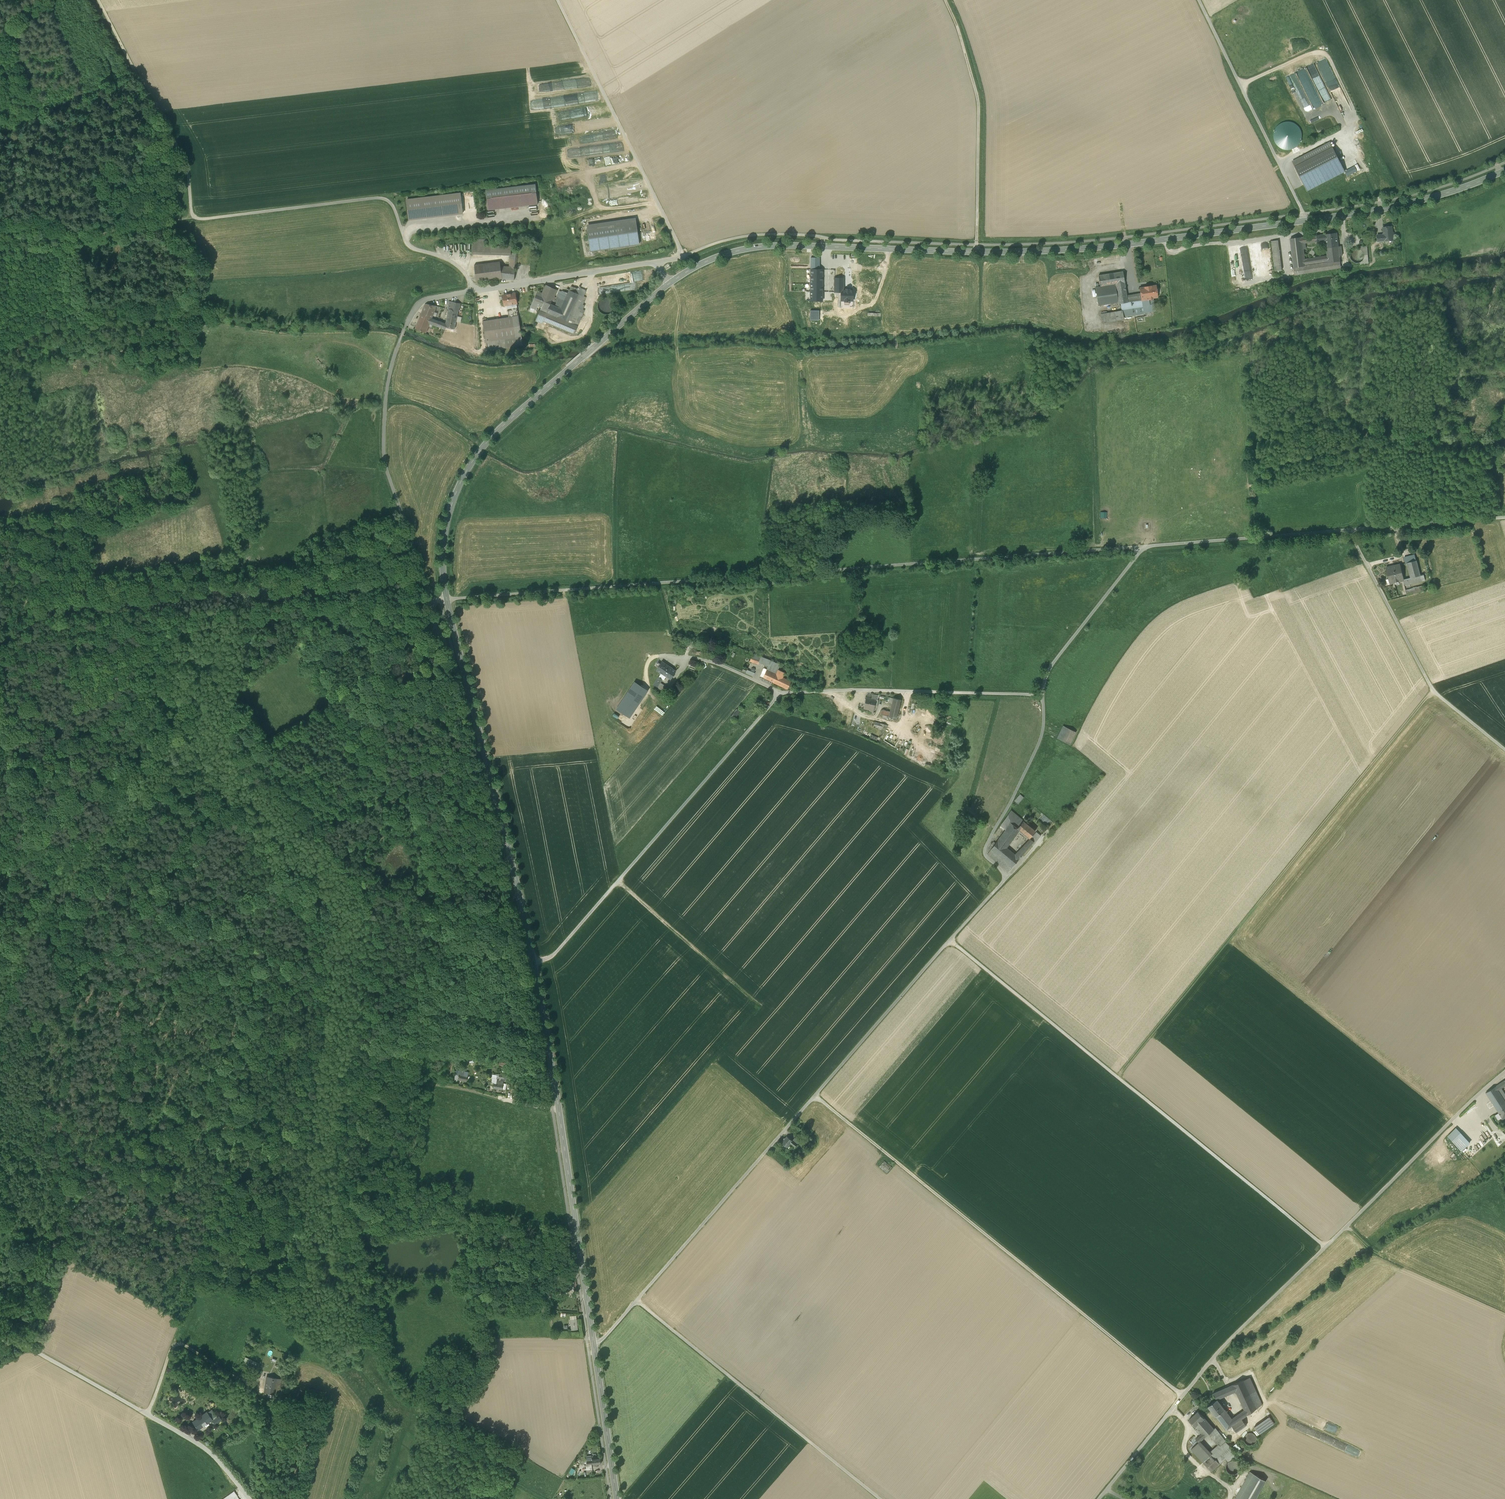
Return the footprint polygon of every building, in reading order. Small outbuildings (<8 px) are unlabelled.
[(1294,72),(1288,75),(1291,80),(1297,78),(1294,72)] [(577,81),(567,81),(568,90),(577,90),(577,81)] [(1330,142),(1293,161),(1307,190),(1345,171),(1330,142)] [(536,184),(486,190),(488,210),(538,204),(536,184)] [(461,193),(407,200),(409,220),(463,213),(461,193)] [(587,231),(637,223),(636,218),(587,225),(587,231)] [(637,223),(587,231),(590,250),(639,243),(637,223)] [(1392,226),(1383,227),(1384,233),(1383,235),(1381,235),(1382,241),(1393,240),(1392,226)] [(1337,233),(1325,235),(1325,240),(1326,244),(1338,243),(1337,233)] [(1294,268),(1305,266),(1304,259),(1301,242),(1301,238),(1290,239),(1294,268)] [(473,239),(472,252),(511,253),(511,249),(511,246),(486,245),(486,239),(473,239)] [(1278,240),(1271,241),(1275,271),(1282,270),(1278,240)] [(1338,243),(1326,244),(1327,256),(1328,263),(1340,261),(1340,256),(1338,245),(1338,243)] [(1359,247),(1359,249),(1362,251),(1364,255),(1363,260),(1360,263),(1360,265),(1368,263),(1367,245),(1359,247)] [(1351,252),(1350,256),(1351,260),(1355,263),(1360,263),(1363,260),(1364,255),(1362,251),(1359,249),(1355,249),(1351,252)] [(514,280),(518,253),(511,253),(510,256),(510,260),(510,263),(509,263),(509,267),(501,266),(502,276),(501,279),(514,280)] [(1328,263),(1327,256),(1304,259),(1305,266),(1328,263)] [(811,258),(811,269),(819,269),(819,258),(811,258)] [(1340,261),(1328,263),(1305,266),(1294,268),(1294,275),(1341,268),(1340,261)] [(477,282),(501,279),(502,276),(501,266),(500,262),(474,265),(477,282)] [(811,269),(810,291),(821,291),(823,291),(823,275),(823,269),(819,269),(811,269)] [(631,271),(632,281),(641,280),(641,270),(631,271)] [(844,270),(835,270),(835,289),(839,289),(838,295),(821,294),(821,301),(838,301),(837,308),(850,309),(851,303),(845,302),(847,290),(843,290),(844,270)] [(1098,275),(1100,286),(1112,284),(1115,283),(1124,282),(1123,272),(1098,275)] [(1127,302),(1126,294),(1124,282),(1115,283),(1118,302),(1118,304),(1121,303),(1128,302),(1127,302)] [(1098,306),(1118,302),(1115,283),(1112,284),(1113,285),(1095,287),(1098,306)] [(540,311),(546,314),(547,312),(574,324),(578,315),(561,308),(555,306),(551,304),(557,290),(546,285),(542,293),(542,294),(547,295),(542,307),(540,311)] [(1156,285),(1147,286),(1149,299),(1153,299),(1153,298),(1158,297),(1156,285)] [(584,292),(571,286),(568,293),(561,308),(578,315),(579,312),(576,311),(583,296),(584,292)] [(1144,312),(1156,310),(1155,303),(1150,304),(1149,299),(1147,286),(1139,287),(1140,292),(1141,300),(1127,302),(1128,302),(1121,303),(1122,309),(1123,309),(1143,306),(1144,312)] [(562,291),(555,306),(561,308),(568,293),(562,291)] [(810,301),(821,301),(821,294),(821,291),(810,291),(810,301)] [(536,309),(538,305),(542,307),(547,295),(542,294),(542,293),(538,292),(531,307),(536,309)] [(1126,294),(1127,302),(1141,300),(1140,292),(1126,294)] [(514,309),(517,309),(515,295),(501,297),(503,305),(507,304),(508,310),(514,309)] [(586,297),(583,296),(576,311),(579,312),(578,315),(574,324),(547,312),(546,314),(547,314),(543,321),(544,321),(574,334),(578,326),(578,325),(584,310),(581,308),(586,297)] [(447,308),(449,309),(459,311),(460,304),(449,301),(447,308)] [(426,333),(430,324),(432,318),(437,306),(427,304),(425,305),(415,329),(426,333)] [(1122,310),(1124,317),(1144,314),(1144,312),(1143,306),(1123,309),(1122,310)] [(445,327),(455,329),(459,311),(449,309),(446,324),(445,327)] [(1122,310),(1100,313),(1101,323),(1124,319),(1124,317),(1122,310)] [(546,314),(540,311),(536,320),(543,323),(544,321),(543,321),(547,314),(546,314)] [(515,316),(509,317),(487,321),(486,318),(482,319),(486,341),(487,351),(523,345),(521,336),(518,316),(515,316)] [(430,324),(445,330),(445,327),(446,324),(432,318),(430,324)] [(1405,564),(1407,563),(1407,562),(1416,560),(1414,556),(1404,558),(1405,564)] [(1420,576),(1416,560),(1407,562),(1407,563),(1411,578),(1420,576)] [(1403,580),(1400,568),(1402,567),(1401,564),(1386,568),(1387,571),(1389,579),(1387,580),(1386,581),(1387,583),(1388,583),(1390,583),(1390,584),(1403,580)] [(1405,591),(1407,596),(1423,591),(1422,586),(1405,591)] [(758,665),(759,663),(761,657),(745,651),(744,654),(752,657),(750,662),(758,665)] [(780,665),(761,657),(759,663),(768,666),(778,671),(778,670),(780,665)] [(656,671),(661,673),(666,665),(662,662),(656,671)] [(666,676),(671,679),(676,672),(669,668),(670,667),(666,665),(661,673),(666,676)] [(766,670),(776,674),(778,671),(768,666),(767,670),(766,670)] [(763,678),(773,682),(776,676),(776,674),(766,670),(763,677),(763,678)] [(778,670),(778,671),(776,674),(776,676),(782,679),(784,673),(778,670)] [(789,677),(812,688),(814,683),(792,673),(789,677)] [(782,679),(776,676),(773,682),(787,688),(789,682),(782,679)] [(653,685),(657,688),(660,683),(662,680),(658,677),(653,685)] [(635,682),(617,709),(630,718),(648,691),(635,682)] [(870,712),(873,713),(875,704),(877,705),(878,700),(871,699),(866,698),(863,709),(871,711),(870,712)] [(901,700),(893,698),(892,704),(889,712),(888,717),(889,717),(896,719),(901,700)] [(737,709),(730,716),(734,720),(740,712),(737,709)] [(1062,741),(1068,728),(1063,726),(1057,738),(1062,741)] [(1062,741),(1070,745),(1076,732),(1068,728),(1062,741)] [(901,745),(899,750),(904,752),(907,741),(900,739),(900,740),(897,739),(894,750),(896,750),(897,744),(901,745)] [(1014,802),(1018,805),(1024,798),(1020,795),(1014,802)] [(1005,830),(998,840),(1007,848),(1019,831),(1017,829),(1023,821),(1011,811),(1001,826),(1005,830)] [(1019,831),(1029,839),(1035,831),(1023,821),(1017,829),(1019,831)] [(1035,843),(1039,838),(1034,835),(1031,839),(1034,842),(1035,843)] [(1022,856),(1031,845),(1034,842),(1031,839),(1030,839),(1018,852),(1022,856)] [(1012,868),(1020,858),(1015,855),(1007,848),(998,840),(995,843),(991,850),(1012,868)] [(987,851),(989,852),(991,850),(995,843),(994,842),(987,851)] [(1008,872),(1012,868),(991,850),(989,852),(987,854),(1008,872)] [(457,1080),(466,1082),(468,1073),(459,1071),(457,1080)] [(493,1088),(502,1090),(504,1080),(501,1079),(501,1078),(504,1079),(504,1075),(499,1074),(498,1078),(500,1078),(499,1079),(492,1078),(491,1082),(494,1083),(493,1088)] [(1488,1096),(1498,1090),(1504,1086),(1504,1082),(1504,1080),(1486,1093),(1488,1096)] [(1498,1090),(1488,1096),(1498,1112),(1504,1108),(1504,1101),(1498,1090)] [(1448,1136),(1461,1150),(1470,1142),(1456,1128),(1448,1136)] [(781,1143),(787,1147),(791,1143),(793,1141),(792,1140),(787,1136),(781,1143)] [(881,1167),(887,1172),(891,1167),(884,1162),(881,1167)] [(543,1292),(553,1294),(554,1292),(552,1292),(553,1286),(545,1285),(545,1283),(534,1282),(533,1288),(544,1289),(543,1292)] [(264,1392),(274,1395),(275,1389),(279,1390),(281,1379),(267,1376),(266,1382),(264,1392)] [(1244,1380),(1257,1409),(1261,1405),(1249,1378),(1244,1380)] [(1244,1410),(1242,1412),(1245,1417),(1257,1409),(1244,1380),(1229,1387),(1232,1393),(1236,1391),(1244,1410)] [(1220,1398),(1228,1395),(1225,1388),(1213,1394),(1217,1400),(1217,1399),(1220,1398)] [(1208,1406),(1216,1416),(1225,1410),(1220,1403),(1217,1399),(1217,1400),(1208,1406)] [(193,1422),(198,1430),(207,1423),(212,1420),(213,1421),(217,1418),(211,1410),(207,1413),(207,1412),(202,1416),(202,1415),(193,1422)] [(1246,1426),(1242,1419),(1239,1414),(1232,1419),(1225,1410),(1216,1416),(1226,1430),(1232,1426),(1236,1433),(1246,1426)] [(1189,1420),(1195,1427),(1204,1418),(1198,1411),(1189,1420)] [(1254,1427),(1259,1435),(1274,1424),(1269,1416),(1254,1427)] [(1200,1435),(1203,1439),(1209,1434),(1213,1430),(1217,1436),(1220,1434),(1215,1428),(1214,1429),(1204,1418),(1195,1427),(1197,1429),(1202,1434),(1200,1435)] [(230,1433),(232,1436),(239,1432),(235,1426),(233,1428),(235,1431),(230,1433)] [(1335,1428),(1333,1433),(1345,1438),(1345,1439),(1357,1444),(1359,1437),(1335,1428)] [(1213,1430),(1209,1434),(1216,1444),(1223,1439),(1220,1434),(1217,1436),(1213,1430)] [(1244,1440),(1244,1441),(1245,1443),(1246,1444),(1247,1445),(1248,1445),(1250,1446),(1251,1446),(1252,1445),(1253,1445),(1255,1444),(1256,1443),(1256,1441),(1256,1439),(1256,1437),(1255,1435),(1254,1434),(1253,1434),(1252,1433),(1250,1433),(1249,1433),(1248,1433),(1247,1434),(1246,1435),(1245,1436),(1244,1438),(1244,1439),(1244,1440)] [(1188,1446),(1191,1450),(1199,1442),(1196,1439),(1188,1446)] [(1216,1444),(1218,1445),(1220,1447),(1226,1442),(1223,1439),(1216,1444)] [(1191,1450),(1203,1463),(1211,1455),(1209,1453),(1199,1443),(1199,1442),(1191,1450)] [(1207,1467),(1227,1450),(1230,1447),(1226,1442),(1220,1447),(1218,1445),(1209,1453),(1211,1455),(1203,1463),(1207,1467)] [(1234,1446),(1239,1453),(1242,1450),(1237,1444),(1234,1446)] [(1227,1450),(1207,1467),(1212,1472),(1226,1459),(1229,1462),(1236,1455),(1234,1452),(1230,1455),(1227,1450)] [(1237,1474),(1237,1473),(1238,1473),(1239,1472),(1240,1470),(1240,1469),(1240,1467),(1240,1466),(1239,1465),(1239,1463),(1238,1463),(1237,1462),(1236,1461),(1234,1461),(1233,1461),(1231,1461),(1230,1461),(1229,1462),(1228,1463),(1227,1464),(1226,1466),(1226,1467),(1226,1468),(1226,1469),(1226,1470),(1227,1472),(1228,1473),(1229,1474),(1231,1474),(1232,1475),(1233,1475),(1234,1475),(1235,1474),(1237,1474)] [(1266,1480),(1251,1472),(1235,1498),(1255,1498),(1266,1480)]
